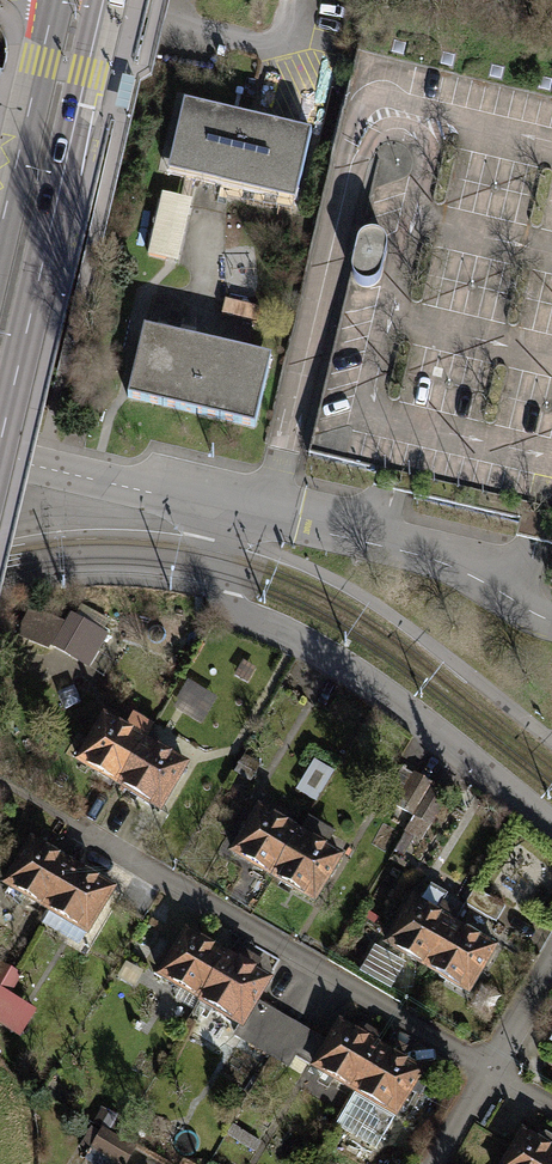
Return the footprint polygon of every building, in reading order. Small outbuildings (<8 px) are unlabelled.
[(551,512),(551,97),(357,51),(281,371),(326,382),(309,454),(551,512)] [(298,192),(312,133),(184,103),(170,162),(298,192)] [(162,197),(148,255),(166,260),(179,201),(162,197)] [(225,300),(222,314),(257,323),(260,309),(225,300)] [(141,339),(127,397),(255,428),(269,369),(141,339)] [(72,616),(54,647),(70,656),(87,625),(72,616)] [(107,636),(87,625),(70,656),(89,668),(107,636)] [(191,682),(176,709),(206,725),(221,698),(191,682)] [(119,785),(145,741),(103,717),(77,761),(119,785)] [(160,809),(186,765),(145,741),(119,785),(160,809)] [(260,766),(244,756),(234,772),(251,782),(260,766)] [(316,802),(333,773),(317,763),(300,792),(316,802)] [(413,816),(431,785),(414,776),(396,806),(413,816)] [(447,795),(431,785),(413,816),(429,825),(447,795)] [(273,877),(299,832),(259,808),(232,852),(273,877)] [(307,819),(299,832),(273,877),(313,901),(340,856),(317,843),(324,830),(307,819)] [(46,909),(72,865),(31,841),(5,885),(46,909)] [(113,889),(72,865),(46,909),(87,934),(113,889)] [(505,907),(474,889),(465,903),(496,922),(505,907)] [(387,944),(427,968),(453,924),(413,900),(387,944)] [(495,948),(454,923),(453,924),(427,968),(427,969),(469,993),(495,948)] [(200,1000),(226,956),(185,932),(159,976),(200,1000)] [(267,980),(226,956),(200,1000),(241,1024),(255,1001),(267,980)] [(0,965),(0,996),(7,1000),(9,997),(21,978),(0,965)] [(9,997),(7,1000),(0,996),(0,1024),(21,1037),(36,1013),(9,997)] [(235,1034),(272,1056),(292,1022),(255,1001),(241,1024),(235,1034)] [(309,1032),(292,1022),(272,1056),(289,1066),(295,1056),(309,1032)] [(355,1092),(381,1047),(374,1044),(378,1037),(366,1030),(362,1036),(340,1023),(328,1044),(313,1067),(355,1092)] [(309,1032),(295,1056),(313,1067),(328,1044),(309,1032)] [(387,1051),(381,1047),(355,1092),(336,1124),(376,1148),(421,1071),(399,1058),(405,1048),(393,1041),(387,1051)] [(103,1130),(93,1147),(122,1163),(124,1163),(134,1149),(103,1130)] [(550,1135),(545,1144),(522,1131),(503,1163),(551,1163),(551,1136),(550,1135)]
